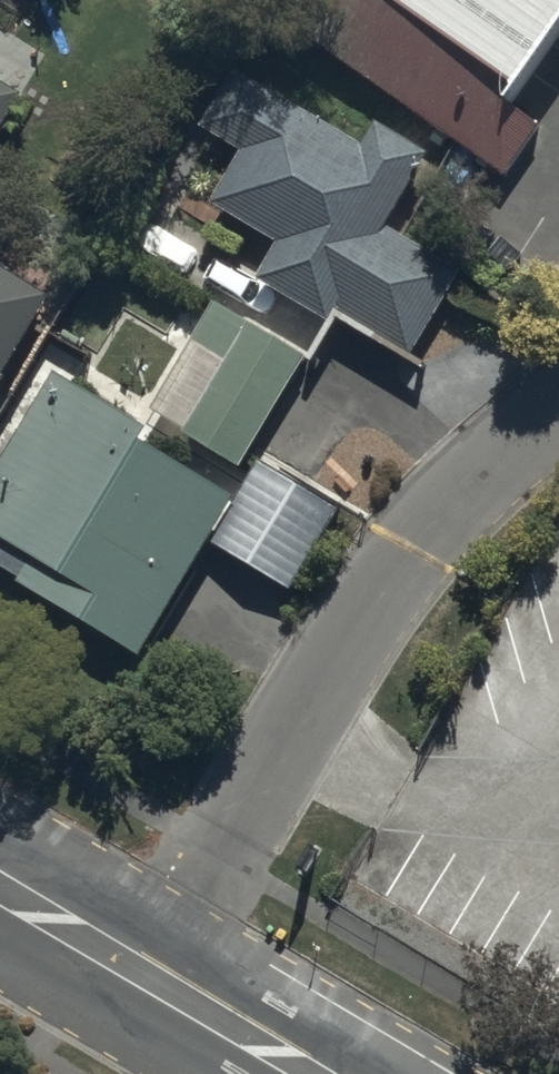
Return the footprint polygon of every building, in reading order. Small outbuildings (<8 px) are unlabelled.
[(528,69),(558,25),(558,0),(429,0),(528,69)] [(371,119),(363,134),(345,123),(279,84),(239,60),(204,120),(243,144),(212,196),(278,235),(257,269),(275,280),(329,312),(336,300),(412,345),(460,265),(384,220),(426,151),(371,119)] [(22,86),(0,73),(0,122),(22,86)] [(54,288),(0,256),(0,378),(54,288)] [(150,408),(242,463),(309,353),(216,298),(150,408)] [(141,646),(240,481),(54,369),(0,458),(0,562),(141,646)] [(214,538),(298,588),(347,507),(263,456),(214,538)]
